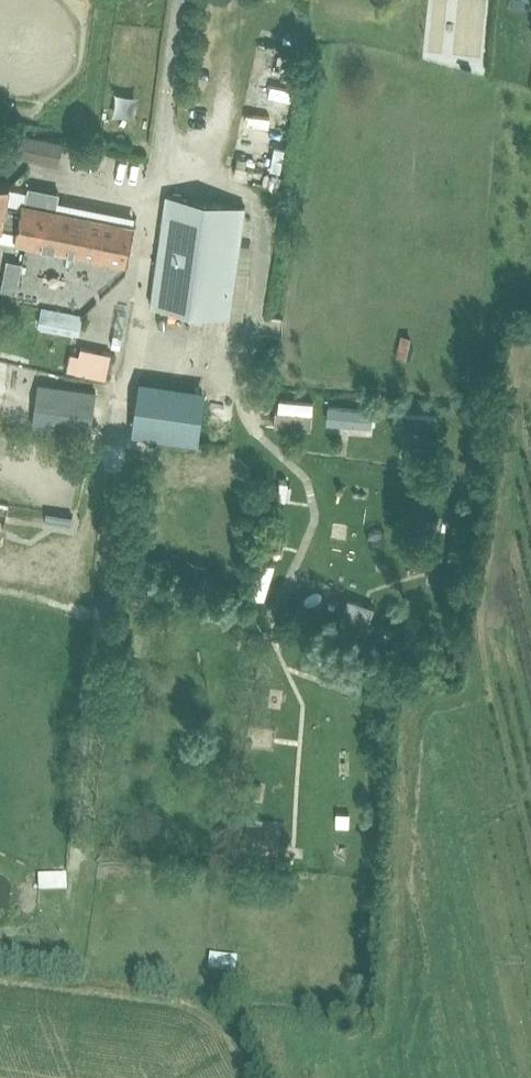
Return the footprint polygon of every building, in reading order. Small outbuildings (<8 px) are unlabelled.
[(16,154),(59,163),(63,142),(20,133),(16,154)] [(18,230),(16,241),(127,263),(135,225),(55,210),(59,192),(28,186),(25,203),(23,203),(22,207),(7,204),(10,186),(0,184),(0,227),(18,230)] [(150,304),(229,316),(237,317),(240,296),(239,296),(240,289),(233,288),(245,207),(166,195),(150,304)] [(41,325),(40,325),(79,333),(83,316),(44,308),(41,325)] [(406,358),(411,336),(401,334),(398,346),(397,346),(396,353),(396,356),(406,358)] [(112,354),(82,346),(76,371),(106,379),(108,371),(111,372),(113,361),(110,360),(112,354)] [(66,364),(60,363),(58,373),(64,374),(66,364)] [(132,436),(199,445),(207,389),(140,379),(132,436)] [(96,393),(39,385),(33,425),(91,433),(96,393)] [(184,564),(181,576),(200,582),(203,569),(184,564)] [(339,625),(364,633),(373,608),(348,599),(339,625)] [(250,816),(245,847),(258,849),(263,818),(250,816)]
